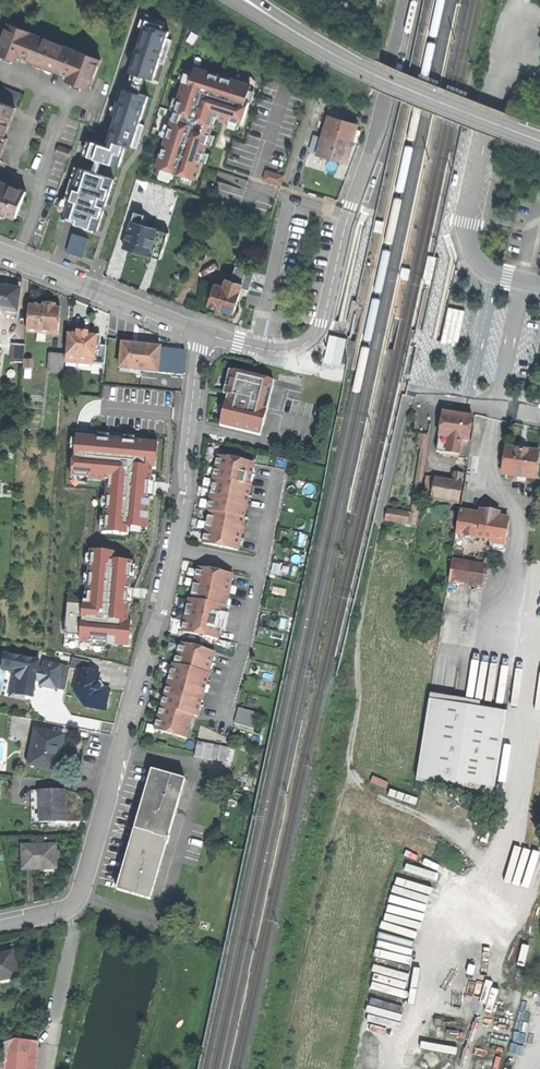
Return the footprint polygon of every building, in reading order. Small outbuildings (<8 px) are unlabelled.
[(191,29),(148,15),(128,76),(170,90),(191,29)] [(13,26),(1,54),(22,63),(23,58),(34,63),(62,74),(71,78),(69,83),(90,92),(102,63),(13,26)] [(249,86),(191,66),(155,169),(193,182),(198,169),(215,119),(242,128),(255,90),(248,88),(249,86)] [(91,134),(85,150),(141,171),(168,95),(127,82),(107,139),(91,134)] [(13,107),(19,90),(0,84),(0,102),(13,107)] [(6,137),(3,135),(13,107),(0,102),(0,153),(6,137)] [(329,118),(319,156),(332,159),(347,163),(352,144),(356,125),(329,118)] [(56,155),(69,160),(71,151),(58,147),(56,155)] [(123,175),(81,161),(60,219),(103,234),(123,175)] [(262,179),(280,186),(284,174),(266,168),(262,179)] [(14,217),(23,190),(0,182),(0,212),(14,217)] [(157,193),(158,194),(168,196),(170,188),(162,186),(157,193)] [(153,210),(163,213),(168,196),(158,194),(153,210)] [(135,252),(150,256),(157,231),(140,226),(143,216),(135,213),(124,248),(135,252)] [(384,222),(376,220),(373,231),(381,233),(384,222)] [(167,234),(157,231),(150,256),(159,259),(167,234)] [(83,256),(88,237),(70,232),(65,252),(83,256)] [(436,257),(429,255),(424,277),(429,278),(431,279),(436,257)] [(242,284),(241,288),(249,290),(254,272),(237,267),(233,281),(242,284)] [(411,269),(403,267),(400,278),(408,280),(411,269)] [(240,291),(241,288),(242,284),(233,281),(227,279),(224,287),(240,291)] [(220,309),(234,313),(240,291),(224,287),(215,284),(214,288),(210,302),(209,306),(220,309)] [(204,300),(210,302),(214,288),(208,286),(204,300)] [(0,287),(0,310),(3,311),(17,312),(19,289),(5,288),(0,287)] [(46,334),(58,334),(60,307),(55,307),(51,301),(46,301),(42,306),(37,305),(29,305),(27,332),(38,333),(46,334)] [(448,309),(443,340),(458,342),(463,312),(448,309)] [(67,334),(66,358),(87,359),(94,359),(95,345),(96,335),(87,334),(87,333),(82,333),(77,332),(77,334),(67,334)] [(323,359),(340,363),(346,339),(329,334),(323,359)] [(122,344),(120,370),(130,371),(131,369),(158,371),(160,346),(149,345),(139,344),(138,345),(122,344)] [(13,362),(23,363),(25,346),(14,345),(13,362)] [(105,345),(95,345),(94,359),(87,359),(87,362),(104,363),(105,345)] [(64,355),(50,354),(48,373),(63,374),(64,363),(64,355)] [(77,378),(78,363),(66,363),(64,363),(63,374),(74,375),(73,377),(77,378)] [(249,375),(229,370),(223,394),(228,395),(220,427),(261,436),(274,381),(249,375)] [(73,384),(73,377),(74,375),(63,374),(62,383),(73,384)] [(457,415),(442,413),(439,437),(469,441),(473,417),(457,415)] [(138,437),(73,433),(70,473),(112,475),(109,526),(152,529),(162,433),(144,431),(138,437)] [(416,448),(420,449),(426,450),(429,435),(418,433),(416,448)] [(467,456),(469,441),(439,437),(437,452),(467,456)] [(520,450),(505,448),(501,474),(509,475),(515,476),(534,478),(538,453),(520,450)] [(202,544),(236,550),(252,464),(216,457),(206,511),(208,511),(202,544)] [(454,469),(452,483),(461,484),(463,470),(454,469)] [(424,491),(432,492),(433,481),(434,477),(426,476),(424,491)] [(452,483),(433,481),(432,492),(431,499),(445,502),(456,503),(459,503),(461,484),(452,483)] [(454,518),(456,503),(445,502),(443,516),(454,518)] [(384,520),(407,524),(409,512),(386,509),(384,520)] [(479,509),(478,515),(497,518),(498,515),(490,514),(491,511),(479,509)] [(416,525),(417,513),(411,512),(409,512),(407,524),(416,525)] [(478,515),(458,512),(455,533),(463,535),(476,537),(490,539),(505,541),(508,520),(497,518),(478,515)] [(141,540),(84,537),(80,590),(67,589),(62,643),(132,649),(141,540)] [(503,552),(505,541),(490,539),(488,549),(503,552)] [(483,567),(450,562),(447,581),(481,586),(483,567)] [(181,632),(217,639),(224,607),(225,607),(232,574),(196,568),(190,600),(188,599),(181,632)] [(155,730),(187,738),(193,714),(197,716),(214,652),(179,643),(173,663),(172,663),(155,730)] [(37,680),(42,680),(44,674),(38,673),(41,660),(7,654),(5,664),(9,665),(19,667),(16,680),(23,681),(20,694),(34,697),(37,680)] [(92,662),(75,658),(73,669),(82,671),(78,692),(87,707),(109,712),(111,701),(113,692),(104,690),(100,685),(102,675),(90,672),(92,662)] [(469,660),(465,694),(480,696),(485,662),(469,660)] [(63,666),(46,662),(44,674),(42,680),(41,687),(59,691),(63,666)] [(497,664),(495,702),(502,702),(504,665),(497,664)] [(33,701),(34,697),(20,694),(23,681),(16,680),(19,667),(9,665),(7,679),(10,680),(7,696),(16,697),(33,701)] [(72,667),(63,666),(59,691),(67,692),(72,667)] [(506,712),(428,700),(416,781),(493,793),(506,712)] [(256,728),(258,711),(237,708),(234,724),(256,728)] [(30,765),(56,771),(60,755),(63,736),(36,731),(30,765)] [(198,742),(195,757),(227,763),(230,748),(198,742)] [(185,780),(152,771),(134,830),(117,890),(150,900),(166,845),(167,845),(170,837),(168,837),(185,780)] [(40,823),(66,822),(66,808),(65,791),(39,791),(40,823)] [(22,847),(23,870),(38,870),(56,869),(55,846),(22,847)] [(530,888),(538,890),(539,882),(539,858),(537,858),(530,888)] [(182,944),(188,946),(191,937),(185,936),(182,944)] [(18,977),(13,953),(0,956),(0,981),(18,977)] [(0,1037),(0,1068),(36,1068),(39,1041),(0,1037)]
